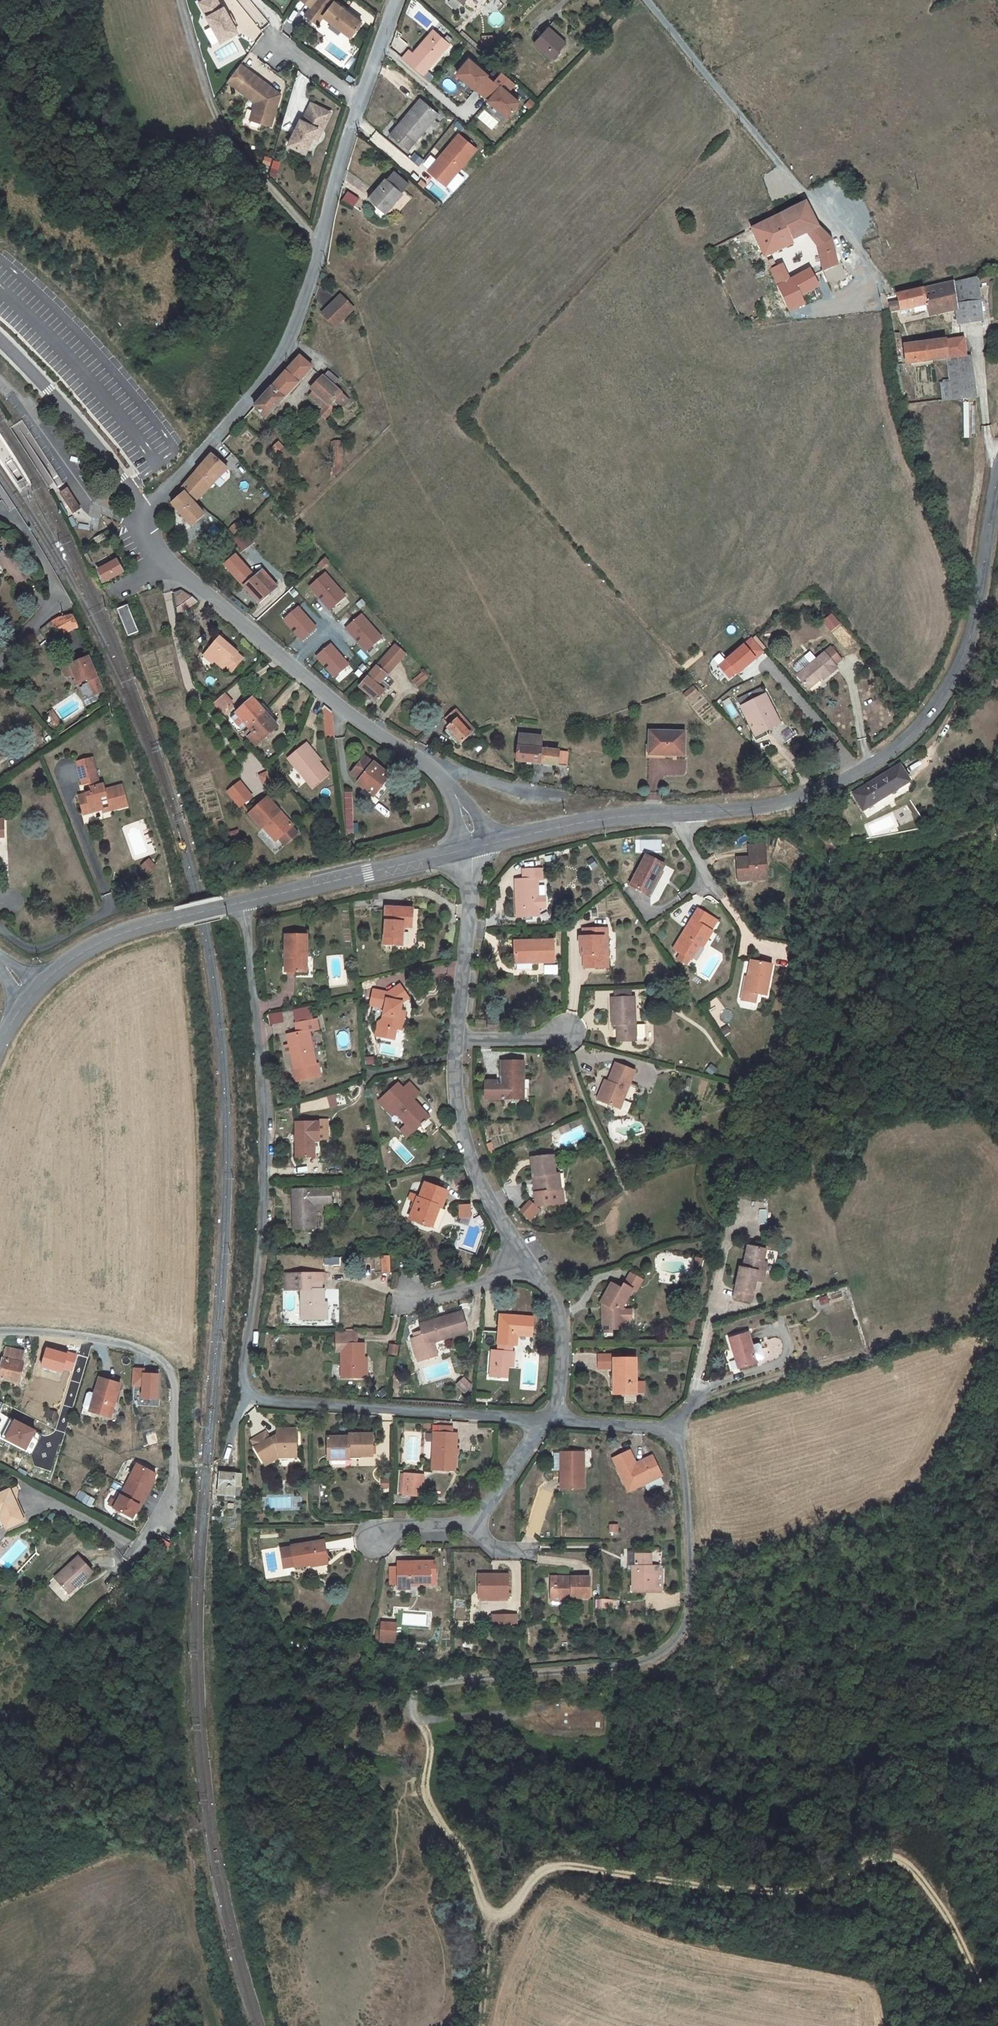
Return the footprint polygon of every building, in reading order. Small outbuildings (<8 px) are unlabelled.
[(237,32),(223,7),(221,8),(216,0),(203,0),(199,2),(220,41),(237,32)] [(314,3),(325,11),(322,15),(350,36),(361,22),(333,1),(334,0),(316,0),(314,3)] [(465,0),(451,0),(449,2),(457,9),(465,0)] [(325,11),(314,3),(305,15),(316,23),(322,15),(325,11)] [(552,60),(566,44),(549,27),(534,43),(552,60)] [(450,44),(433,30),(413,53),(410,50),(403,58),(423,76),(450,44)] [(509,116),(522,99),(468,56),(454,74),(509,116)] [(279,94),(240,64),(227,81),(255,103),(249,121),(270,126),(279,94)] [(439,115),(421,99),(391,135),(408,151),(439,115)] [(301,121),(288,146),(306,154),(314,138),(318,129),(322,131),(331,113),(311,104),(303,122),(301,121)] [(469,109),(461,118),(469,125),(478,116),(469,109)] [(318,140),(322,131),(318,129),(314,138),(318,140)] [(460,132),(426,169),(445,186),(479,149),(460,132)] [(387,178),(369,199),(385,213),(403,192),(401,191),(406,185),(394,174),(389,180),(387,178)] [(348,191),(343,200),(354,207),(359,199),(348,191)] [(807,233),(817,228),(806,203),(804,204),(752,230),(765,257),(793,245),(791,240),(807,233)] [(818,247),(831,240),(817,228),(807,233),(818,247)] [(837,265),(831,240),(818,247),(824,271),(837,265)] [(784,265),(771,272),(787,304),(790,311),(803,305),(799,296),(792,281),(784,265)] [(792,281),(799,296),(817,287),(810,272),(792,281)] [(980,302),(977,279),(953,283),(956,304),(980,302)] [(931,316),(957,311),(956,304),(953,283),(897,295),(899,302),(900,311),(928,306),(931,316)] [(338,299),(325,312),(323,314),(336,328),(355,311),(341,297),(338,299)] [(899,302),(889,304),(890,313),(900,311),(899,302)] [(956,304),(957,311),(959,325),(982,322),(980,302),(956,304)] [(966,358),(964,339),(960,339),(905,346),(906,364),(947,359),(948,360),(966,358)] [(971,357),(966,358),(972,397),(976,397),(971,357)] [(300,358),(288,372),(256,407),(267,418),(312,369),(300,358)] [(949,367),(950,378),(951,382),(954,399),(972,397),(966,358),(948,360),(949,367)] [(940,378),(950,378),(949,367),(939,368),(940,378)] [(338,382),(329,373),(313,390),(314,391),(334,409),(340,403),(344,407),(349,402),(334,387),(338,382)] [(941,383),(943,401),(954,399),(951,382),(941,383)] [(319,413),(323,417),(325,419),(334,409),(314,391),(309,397),(322,410),(319,413)] [(285,450),(279,443),(271,451),(275,455),(276,455),(278,453),(286,462),(291,457),(285,450)] [(228,470),(212,455),(181,490),(184,494),(172,505),(191,527),(205,516),(194,504),(197,501),(228,470)] [(68,487),(58,492),(71,513),(81,508),(68,487)] [(105,539),(102,534),(95,538),(98,543),(105,539)] [(237,555),(224,565),(248,590),(258,601),(260,604),(277,589),(263,573),(258,577),(237,555)] [(105,582),(109,580),(123,572),(117,561),(99,571),(105,582)] [(346,597),(325,573),(309,587),(331,611),(346,597)] [(258,601),(248,590),(244,594),(251,602),(255,604),(258,601)] [(198,603),(197,601),(192,598),(182,592),(175,594),(177,608),(179,615),(198,603)] [(138,632),(128,605),(118,610),(128,636),(138,632)] [(383,638),(362,614),(346,629),(368,652),(383,638)] [(63,616),(59,618),(40,631),(46,640),(58,633),(60,636),(79,626),(74,615),(63,616)] [(227,668),(238,655),(220,638),(206,654),(216,663),(224,670),(227,668)] [(758,660),(745,644),(719,666),(730,679),(737,673),(739,675),(758,660)] [(405,656),(395,648),(392,652),(381,664),(361,689),(376,702),(388,688),(381,681),(405,656)] [(822,678),(824,681),(837,670),(834,666),(840,662),(830,649),(798,677),(808,690),(822,678)] [(216,663),(206,654),(204,657),(213,666),(216,663)] [(232,673),(244,660),(238,655),(227,668),(232,673)] [(102,692),(88,658),(64,668),(63,671),(64,675),(67,677),(71,675),(75,685),(82,682),(81,680),(87,677),(88,680),(94,695),(102,692)] [(423,674),(414,683),(418,687),(427,679),(423,674)] [(709,681),(704,685),(711,692),(715,688),(709,681)] [(693,688),(685,695),(689,701),(698,694),(693,688)] [(226,695),(215,705),(222,713),(233,703),(226,695)] [(755,737),(780,725),(765,696),(741,708),(755,737)] [(246,726),(249,729),(266,714),(253,700),(237,715),(246,726)] [(335,738),(332,713),(324,707),(322,710),(325,738),(335,738)] [(458,721),(470,736),(475,731),(457,711),(447,719),(453,726),(458,721)] [(278,728),(266,714),(249,729),(245,733),(256,746),(278,728)] [(246,726),(237,715),(233,719),(242,730),(246,726)] [(470,737),(470,736),(458,721),(453,726),(449,729),(461,744),(470,737)] [(649,756),(684,756),(685,734),(650,733),(649,756)] [(37,743),(40,748),(53,739),(49,734),(37,743)] [(541,750),(542,739),(520,737),(519,748),(541,750)] [(304,746),(287,760),(312,789),(328,775),(304,746)] [(517,762),(557,766),(558,752),(541,750),(519,748),(517,762)] [(567,753),(558,752),(557,766),(566,766),(567,753)] [(358,784),(374,797),(390,776),(374,764),(365,757),(352,774),(360,781),(358,784)] [(119,805),(126,803),(121,786),(105,790),(103,785),(100,786),(92,759),(76,763),(82,785),(90,783),(92,793),(79,797),(82,810),(89,808),(90,814),(103,810),(101,800),(107,798),(110,811),(120,808),(119,805)] [(854,795),(863,811),(909,783),(899,767),(854,795)] [(260,777),(263,783),(270,780),(267,774),(260,777)] [(240,807),(252,797),(241,783),(229,793),(240,807)] [(292,827),(293,826),(268,799),(250,815),(262,829),(263,828),(265,826),(278,839),(279,839),(285,845),(298,833),(292,827)] [(278,839),(265,826),(263,828),(276,842),(278,839)] [(765,857),(764,846),(749,847),(749,859),(765,857)] [(649,896),(665,866),(646,857),(630,886),(649,896)] [(748,877),(752,880),(766,879),(765,857),(749,859),(738,859),(739,878),(748,877)] [(537,880),(542,880),(541,870),(523,871),(524,881),(516,881),(518,917),(538,917),(538,908),(544,908),(544,898),(538,898),(537,880)] [(412,928),(413,910),(386,908),(384,944),(403,946),(404,928),(412,928)] [(698,910),(674,949),(692,959),(705,937),(707,938),(712,929),(709,927),(713,919),(698,910)] [(608,930),(596,930),(583,930),(584,937),(580,937),(580,948),(584,948),(584,968),(609,968),(608,930)] [(307,937),(286,936),(286,972),(307,972),(307,937)] [(531,964),(554,963),(553,941),(514,943),(515,969),(517,971),(531,970),(531,964)] [(745,991),(766,995),(772,964),(751,961),(745,991)] [(388,993),(374,990),(370,1006),(385,1008),(383,1020),(379,1022),(376,1036),(392,1040),(394,1029),(397,1030),(399,1019),(404,1020),(405,1012),(401,1011),(403,1003),(408,999),(399,986),(388,993)] [(616,999),(631,998),(630,988),(615,989),(616,999)] [(745,991),(743,991),(741,1000),(755,1002),(757,993),(745,991)] [(631,998),(616,999),(611,999),(613,1025),(613,1031),(618,1030),(618,1042),(636,1041),(636,1042),(648,1042),(647,1025),(636,1025),(635,998),(631,998)] [(268,1014),(269,1025),(284,1022),(282,1011),(268,1014)] [(298,1033),(288,1036),(295,1070),(297,1081),(321,1076),(318,1065),(316,1066),(309,1032),(318,1030),(316,1021),(296,1025),(298,1033)] [(499,1021),(488,1021),(489,1030),(499,1030),(499,1021)] [(489,1099),(524,1099),(524,1062),(501,1063),(502,1085),(498,1085),(497,1082),(487,1084),(489,1099)] [(598,1100),(620,1109),(635,1072),(616,1064),(608,1082),(605,1081),(598,1100)] [(407,1125),(413,1132),(429,1118),(413,1100),(419,1094),(409,1084),(403,1090),(405,1091),(390,1107),(407,1125)] [(318,1111),(338,1105),(335,1095),(315,1100),(318,1111)] [(319,1123),(295,1124),(297,1157),(315,1157),(315,1141),(319,1141),(328,1141),(327,1123),(319,1123)] [(413,1132),(407,1125),(401,1131),(408,1138),(413,1132)] [(568,1125),(558,1129),(561,1135),(570,1131),(568,1125)] [(555,1176),(553,1157),(531,1159),(537,1208),(564,1204),(562,1190),(561,1190),(557,1191),(555,1176)] [(419,1199),(417,1198),(413,1210),(410,1219),(429,1226),(437,1206),(441,1208),(447,1192),(425,1183),(419,1199)] [(332,1205),(331,1189),(292,1191),(293,1229),(315,1229),(315,1205),(332,1205)] [(410,1193),(405,1207),(413,1210),(417,1198),(418,1196),(410,1193)] [(533,1205),(523,1215),(530,1221),(539,1211),(533,1205)] [(470,1206),(460,1206),(460,1215),(463,1215),(463,1217),(470,1217),(470,1206)] [(743,1269),(757,1272),(762,1273),(767,1251),(748,1247),(743,1269)] [(703,1259),(697,1258),(694,1269),(700,1271),(703,1259)] [(755,1281),(757,1272),(743,1269),(740,1269),(734,1298),(751,1302),(755,1281)] [(765,1274),(762,1273),(757,1272),(755,1281),(763,1283),(765,1274)] [(631,1274),(625,1286),(632,1289),(637,1292),(643,1281),(631,1274)] [(295,1290),(295,1275),(286,1275),(286,1290),(295,1290)] [(324,1281),(324,1275),(295,1275),(295,1290),(301,1290),(302,1319),(327,1319),(327,1303),(324,1303),(324,1290),(322,1290),(322,1281),(324,1281)] [(625,1286),(624,1285),(622,1290),(611,1284),(601,1304),(603,1305),(603,1307),(602,1307),(602,1325),(608,1325),(609,1329),(625,1329),(624,1320),(622,1320),(622,1311),(624,1311),(624,1310),(622,1310),(632,1289),(625,1286)] [(624,1311),(622,1311),(622,1320),(632,1320),(631,1311),(624,1311)] [(421,1331),(422,1335),(414,1338),(411,1339),(418,1361),(438,1356),(434,1342),(467,1332),(462,1313),(419,1325),(421,1331)] [(512,1344),(516,1345),(517,1335),(532,1336),(533,1318),(500,1315),(499,1332),(482,1331),(480,1350),(492,1351),(490,1376),(506,1377),(506,1366),(507,1352),(511,1353),(512,1344)] [(356,1344),(356,1332),(336,1332),(337,1351),(341,1351),(341,1378),(364,1377),(364,1359),(364,1344),(356,1344)] [(752,1345),(749,1334),(729,1339),(738,1369),(757,1363),(756,1360),(764,1358),(760,1343),(752,1345)] [(3,1359),(0,1373),(0,1379),(20,1383),(24,1364),(21,1363),(24,1352),(7,1348),(4,1359),(3,1359)] [(613,1369),(613,1394),(636,1393),(635,1381),(635,1358),(634,1358),(634,1356),(626,1356),(626,1359),(619,1358),(619,1354),(598,1354),(598,1369),(613,1369)] [(161,1374),(144,1373),(142,1398),(158,1400),(161,1374)] [(90,1412),(108,1416),(112,1401),(115,1402),(120,1385),(100,1379),(95,1394),(91,1411),(90,1412)] [(464,1379),(457,1385),(465,1393),(471,1386),(464,1379)] [(635,1381),(636,1393),(643,1393),(643,1381),(635,1381)] [(85,1409),(91,1411),(95,1394),(90,1393),(88,1394),(84,1407),(85,1409)] [(39,1433),(11,1420),(2,1440),(30,1453),(39,1433)] [(256,1448),(255,1448),(265,1466),(280,1458),(281,1458),(288,1458),(296,1457),(295,1429),(277,1430),(277,1439),(272,1442),(270,1439),(269,1440),(256,1448)] [(157,1433),(148,1436),(150,1444),(159,1442),(157,1433)] [(252,1441),(256,1448),(269,1440),(266,1433),(252,1441)] [(432,1470),(457,1471),(458,1454),(458,1443),(457,1443),(457,1435),(434,1433),(432,1470)] [(349,1437),(327,1437),(327,1457),(349,1457),(372,1457),(372,1434),(349,1434),(349,1437)] [(630,1451),(613,1459),(628,1492),(645,1484),(644,1481),(658,1474),(660,1473),(652,1456),(636,1464),(630,1451)] [(561,1454),(555,1454),(555,1472),(561,1472),(561,1489),(584,1489),(584,1454),(565,1454),(561,1454)] [(158,1470),(139,1461),(115,1505),(134,1514),(141,1502),(142,1503),(153,1484),(151,1483),(158,1470)] [(240,1486),(240,1475),(220,1474),(219,1495),(234,1495),(234,1486),(240,1486)] [(644,1481),(645,1484),(648,1491),(663,1484),(658,1474),(644,1481)] [(423,1477),(405,1475),(403,1495),(421,1497),(423,1477)] [(16,1500),(18,1499),(19,1490),(18,1487),(11,1490),(16,1500)] [(6,1526),(24,1518),(16,1500),(11,1490),(0,1495),(0,1529),(6,1526)] [(263,1510),(257,1510),(257,1520),(267,1520),(267,1514),(263,1514),(263,1510)] [(294,1567),(295,1568),(311,1565),(327,1563),(324,1542),(292,1547),(292,1548),(281,1550),(283,1569),(294,1567)] [(632,1590),(646,1590),(662,1590),(662,1571),(659,1571),(660,1565),(651,1565),(651,1554),(636,1554),(636,1551),(628,1551),(628,1566),(632,1566),(632,1569),(632,1590)] [(79,1557),(56,1579),(70,1594),(94,1572),(79,1557)] [(311,1565),(312,1575),(328,1573),(327,1563),(311,1565)] [(398,1565),(398,1568),(398,1585),(398,1590),(409,1590),(409,1586),(410,1584),(431,1584),(431,1572),(435,1572),(435,1563),(420,1563),(419,1565),(398,1565)] [(410,1584),(409,1586),(435,1587),(435,1572),(431,1572),(431,1584),(410,1584)] [(479,1598),(488,1598),(499,1598),(508,1598),(508,1575),(479,1574),(479,1598)] [(569,1598),(590,1598),(590,1578),(551,1578),(551,1601),(552,1601),(569,1602),(569,1598)] [(56,1591),(64,1601),(69,1597),(62,1587),(56,1591)] [(503,1624),(504,1616),(492,1615),(492,1624),(503,1624)] [(516,1616),(504,1616),(503,1624),(516,1625),(516,1616)] [(381,1629),(380,1642),(395,1643),(397,1624),(381,1623),(381,1629)]
